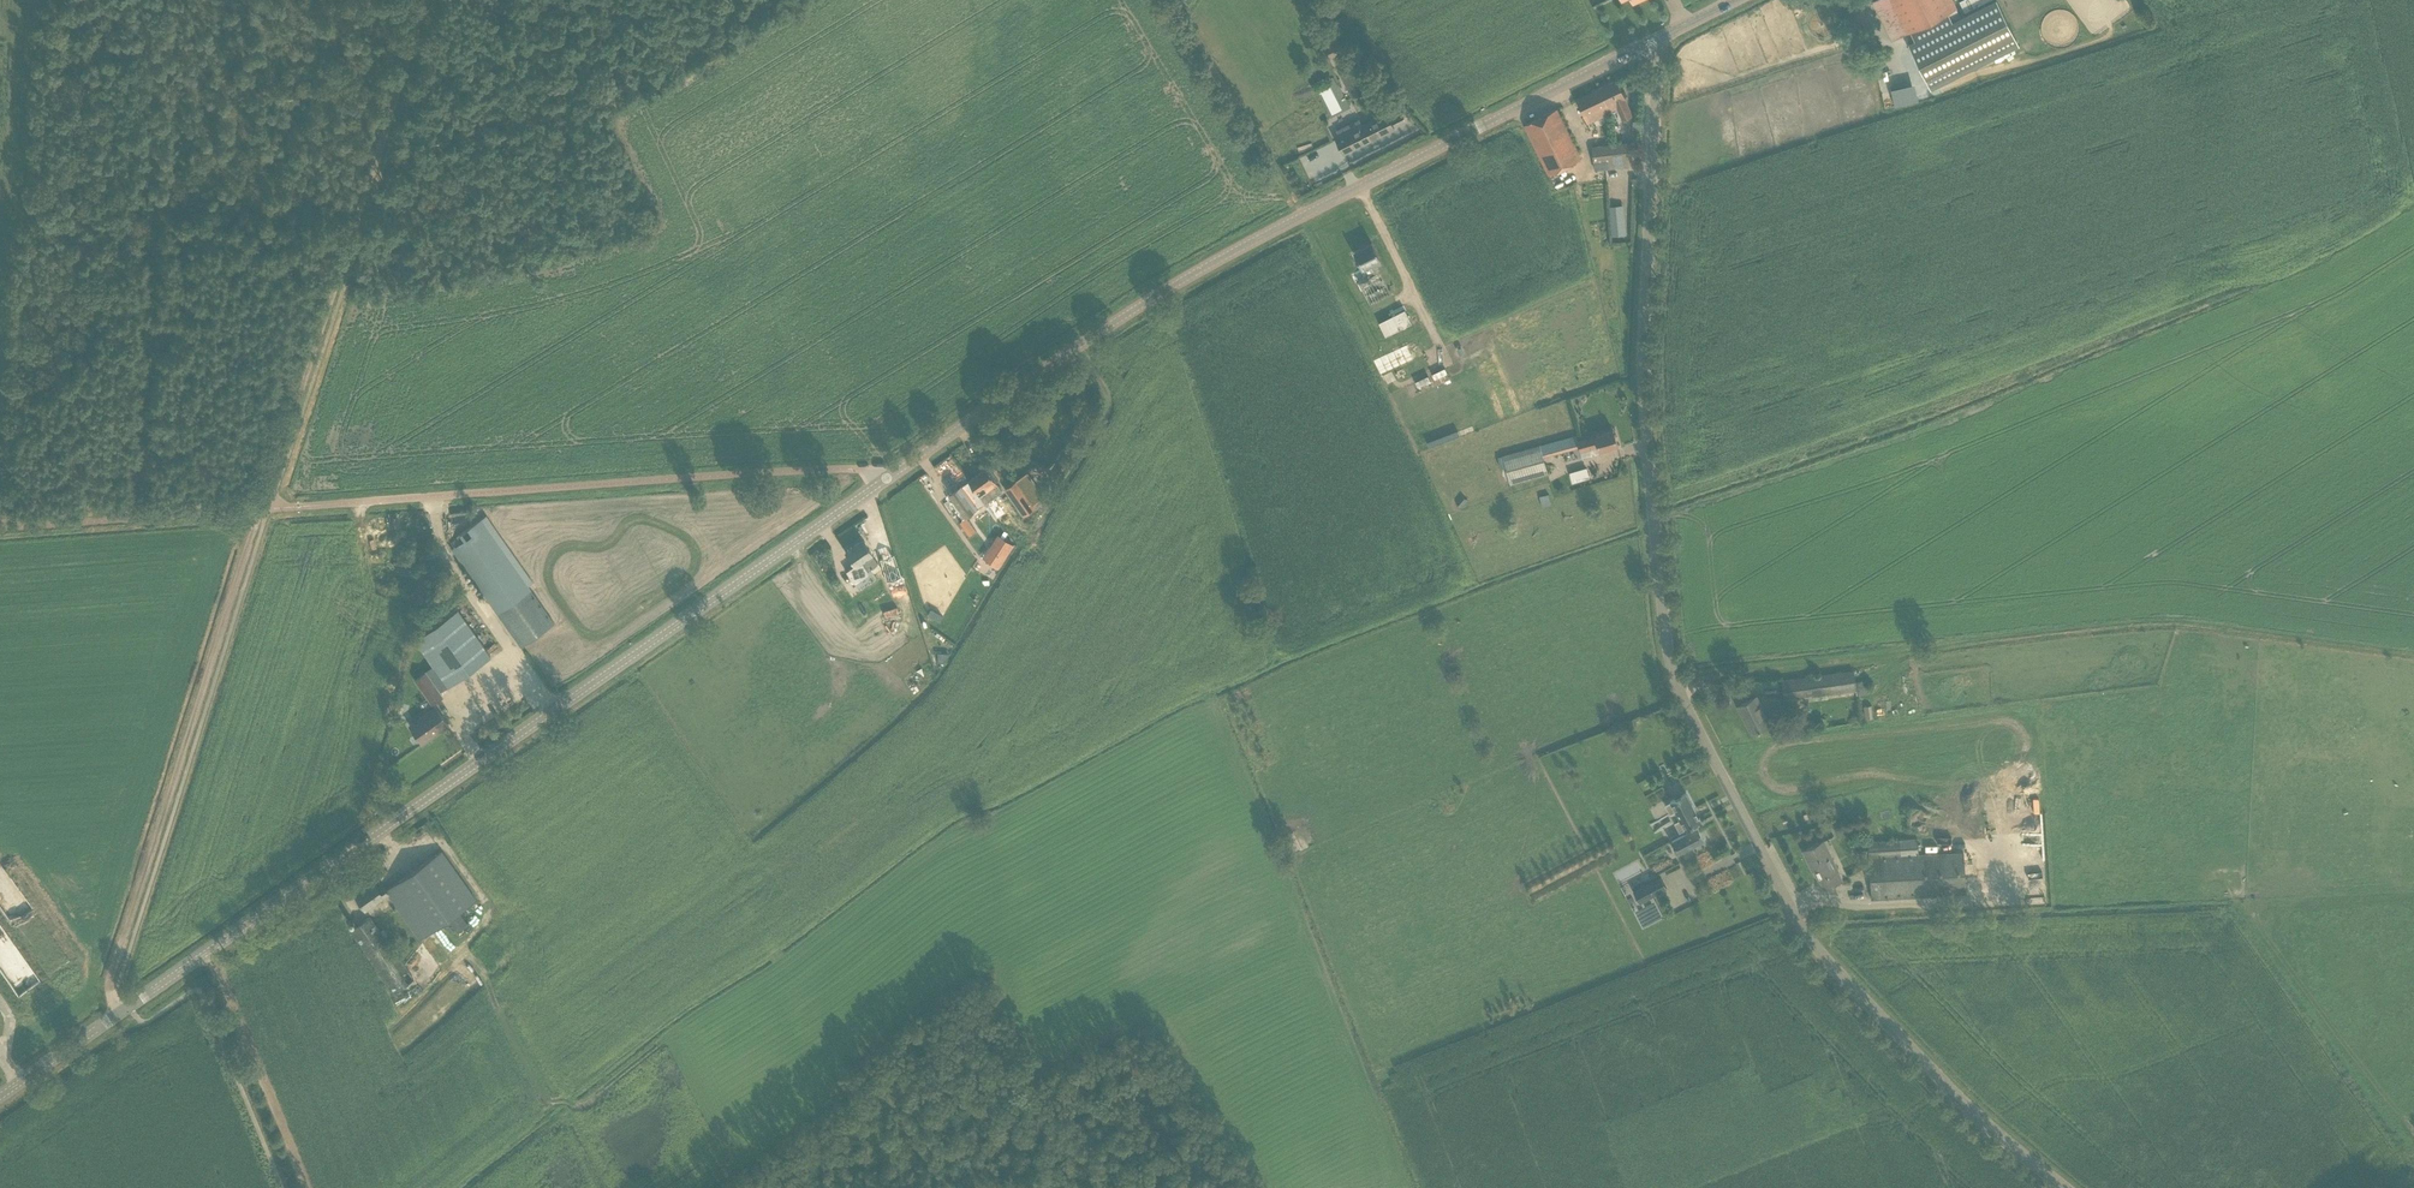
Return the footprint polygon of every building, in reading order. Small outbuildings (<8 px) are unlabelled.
[(1878,11),(1892,41),(1910,32),(1914,40),(1951,21),(1947,13),(1957,8),(1953,0),(1874,0),(1873,1),(1878,11)] [(1914,40),(1907,43),(1930,89),(2018,45),(1996,0),(1992,0),(1951,21),(1914,40)] [(1356,66),(1340,74),(1352,98),(1368,90),(1356,66)] [(1631,73),(1634,78),(1643,74),(1640,69),(1631,73)] [(1616,80),(1597,89),(1608,113),(1618,109),(1622,119),(1632,115),(1616,80)] [(1597,89),(1576,99),(1587,123),(1608,113),(1597,89)] [(1581,159),(1556,109),(1524,125),(1549,175),(1564,167),(1565,167),(1581,159)] [(1344,153),(1394,128),(1387,114),(1337,139),(1344,153)] [(1628,143),(1608,146),(1611,167),(1631,165),(1628,143)] [(1608,146),(1592,147),(1595,169),(1611,167),(1608,146)] [(1611,220),(1612,229),(1622,228),(1622,219),(1611,220)] [(1382,264),(1372,243),(1354,251),(1367,277),(1358,281),(1369,304),(1390,294),(1379,272),(1381,271),(1379,266),(1382,264)] [(1287,266),(1294,263),(1288,249),(1281,253),(1287,266)] [(1576,436),(1502,457),(1510,484),(1546,474),(1541,458),(1579,447),(1580,453),(1582,452),(1583,457),(1600,452),(1600,451),(1618,446),(1613,430),(1578,440),(1576,436)] [(1580,464),(1563,467),(1565,478),(1583,475),(1580,464)] [(1001,489),(999,486),(996,481),(997,480),(990,469),(988,471),(986,468),(968,481),(984,504),(985,503),(986,503),(1003,491),(1001,489)] [(1043,495),(1027,472),(1004,488),(1023,515),(1036,506),(1033,503),(1043,495)] [(984,504),(968,481),(952,492),(959,502),(960,503),(957,505),(965,517),(968,514),(984,504)] [(1539,497),(1542,506),(1551,504),(1548,494),(1539,497)] [(928,503),(933,512),(946,504),(941,495),(928,503)] [(457,538),(450,543),(453,547),(451,549),(520,647),(554,624),(528,586),(532,583),(485,516),(456,536),(457,538)] [(972,525),(965,530),(969,535),(975,531),(972,525)] [(1000,537),(986,559),(998,567),(1013,545),(1000,537)] [(877,563),(861,540),(845,552),(855,566),(860,562),(866,571),(877,563)] [(901,577),(893,554),(879,559),(886,582),(901,577)] [(822,588),(828,598),(840,591),(834,581),(822,588)] [(457,609),(414,639),(448,686),(490,657),(457,609)] [(934,663),(936,653),(929,651),(927,661),(934,663)] [(1866,680),(1855,682),(1853,671),(1782,680),(1784,700),(1856,690),(1856,694),(1867,693),(1866,680)] [(442,696),(426,674),(416,682),(431,703),(442,696)] [(1756,696),(1751,699),(1740,705),(1748,719),(1745,720),(1752,733),(1758,729),(1758,730),(1761,729),(1760,728),(1770,723),(1756,696)] [(1862,697),(1865,719),(1870,718),(1867,696),(1862,697)] [(409,726),(415,733),(422,743),(447,725),(435,708),(409,726)] [(1675,799),(1665,805),(1670,813),(1675,810),(1679,819),(1674,822),(1679,831),(1684,828),(1687,833),(1691,830),(1689,827),(1701,821),(1686,793),(1681,796),(1680,794),(1674,797),(1675,799)] [(1652,839),(1669,831),(1664,821),(1648,828),(1652,839)] [(1704,841),(1697,828),(1691,831),(1687,833),(1671,842),(1673,845),(1671,846),(1674,852),(1676,851),(1678,854),(1704,841)] [(1917,839),(1880,841),(1868,842),(1871,899),(1883,899),(1935,896),(1958,895),(1965,894),(1963,853),(1917,855),(1917,839)] [(1837,871),(1838,870),(1823,841),(1803,851),(1809,864),(1811,863),(1819,880),(1820,879),(1824,888),(1841,879),(1837,871)] [(354,894),(361,904),(365,911),(388,895),(419,939),(448,919),(457,932),(468,925),(459,911),(475,900),(441,851),(385,890),(382,885),(377,888),(372,881),(365,886),(366,887),(355,895),(354,894)] [(1639,903),(1667,889),(1660,876),(1633,891),(1639,903)] [(34,930),(21,938),(42,972),(61,960),(34,916),(28,920),(34,930)] [(350,929),(357,939),(394,992),(413,980),(369,917),(350,929)] [(454,970),(465,980),(497,944),(486,934),(454,970)] [(414,953),(407,957),(413,966),(420,961),(414,953)]
